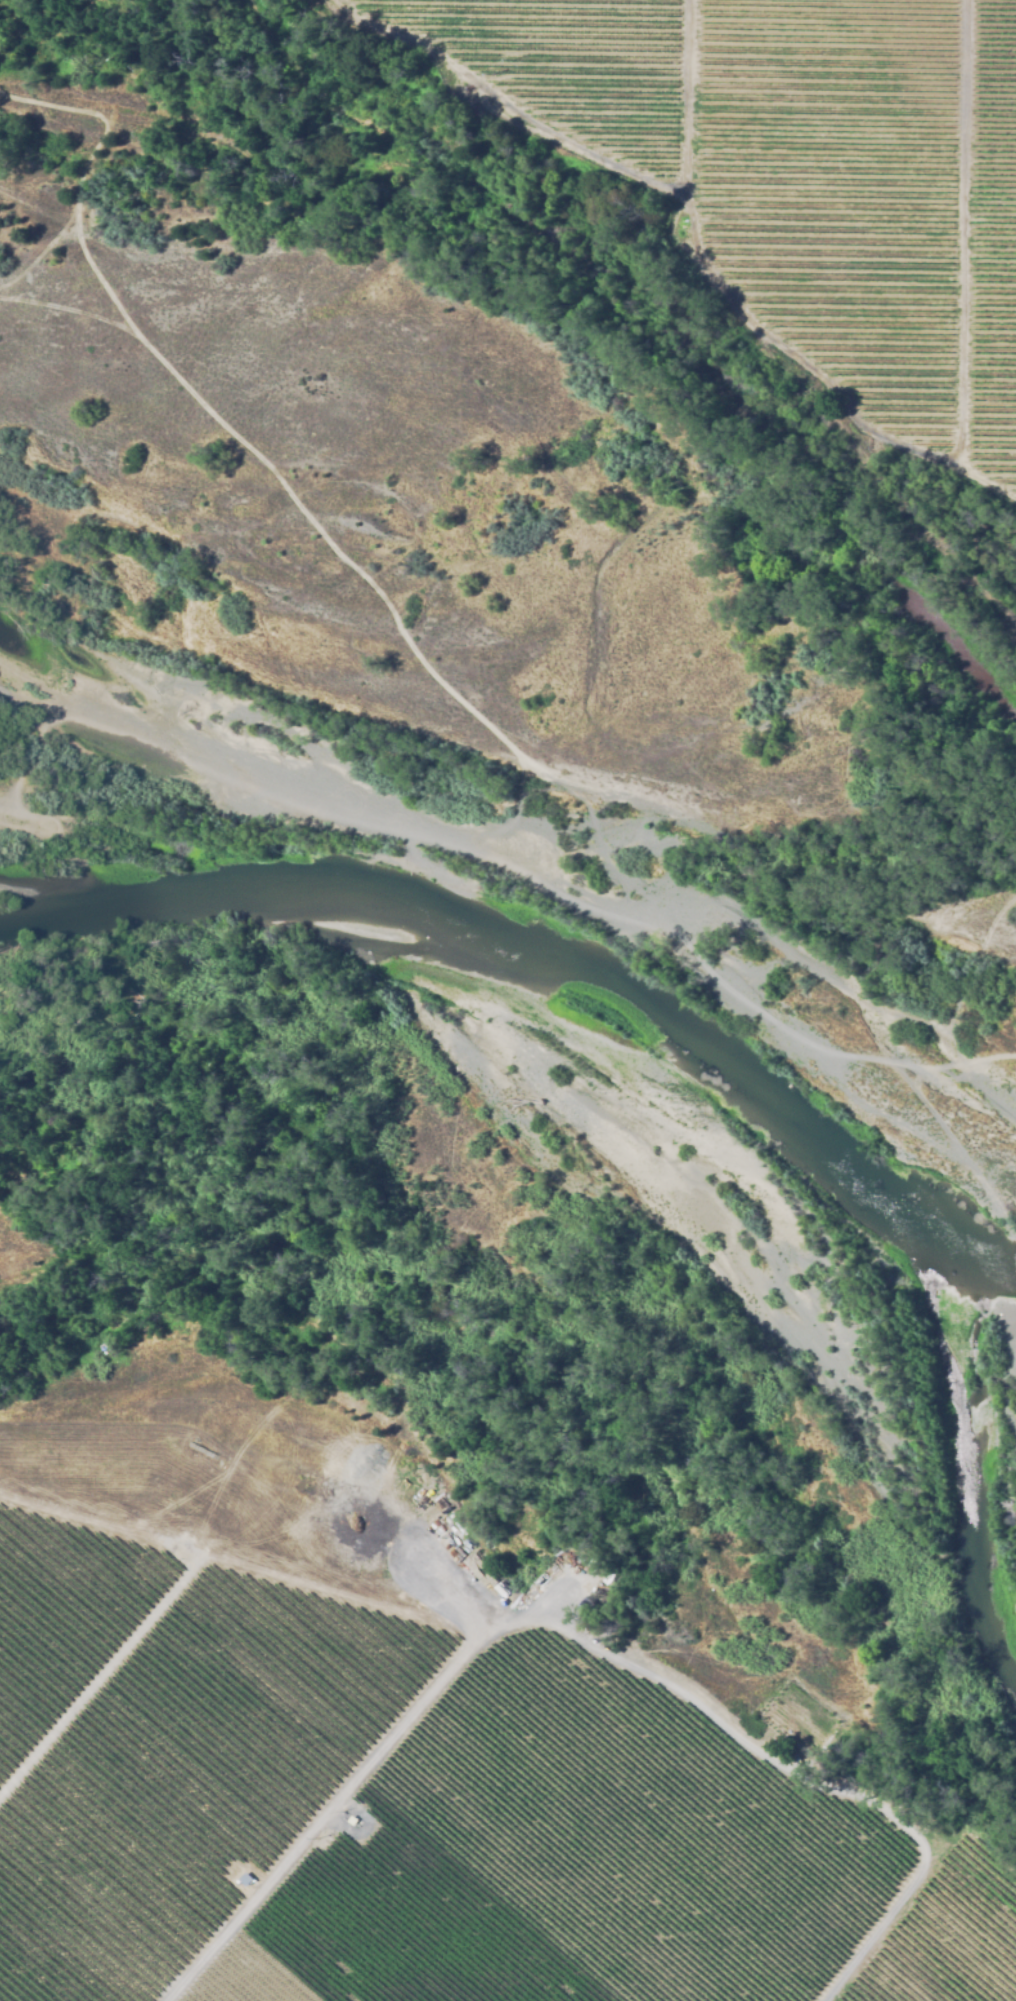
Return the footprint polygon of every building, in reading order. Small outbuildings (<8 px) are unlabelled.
[(494,1589),(500,1583),(510,1593),(504,1599),(494,1589)] [(575,1606),(582,1599),(594,1611),(587,1618),(575,1606)] [(358,1818),(353,1824),(347,1820),(352,1814),(358,1818)] [(245,1878),(251,1883),(246,1889),(240,1884),(245,1878)]
